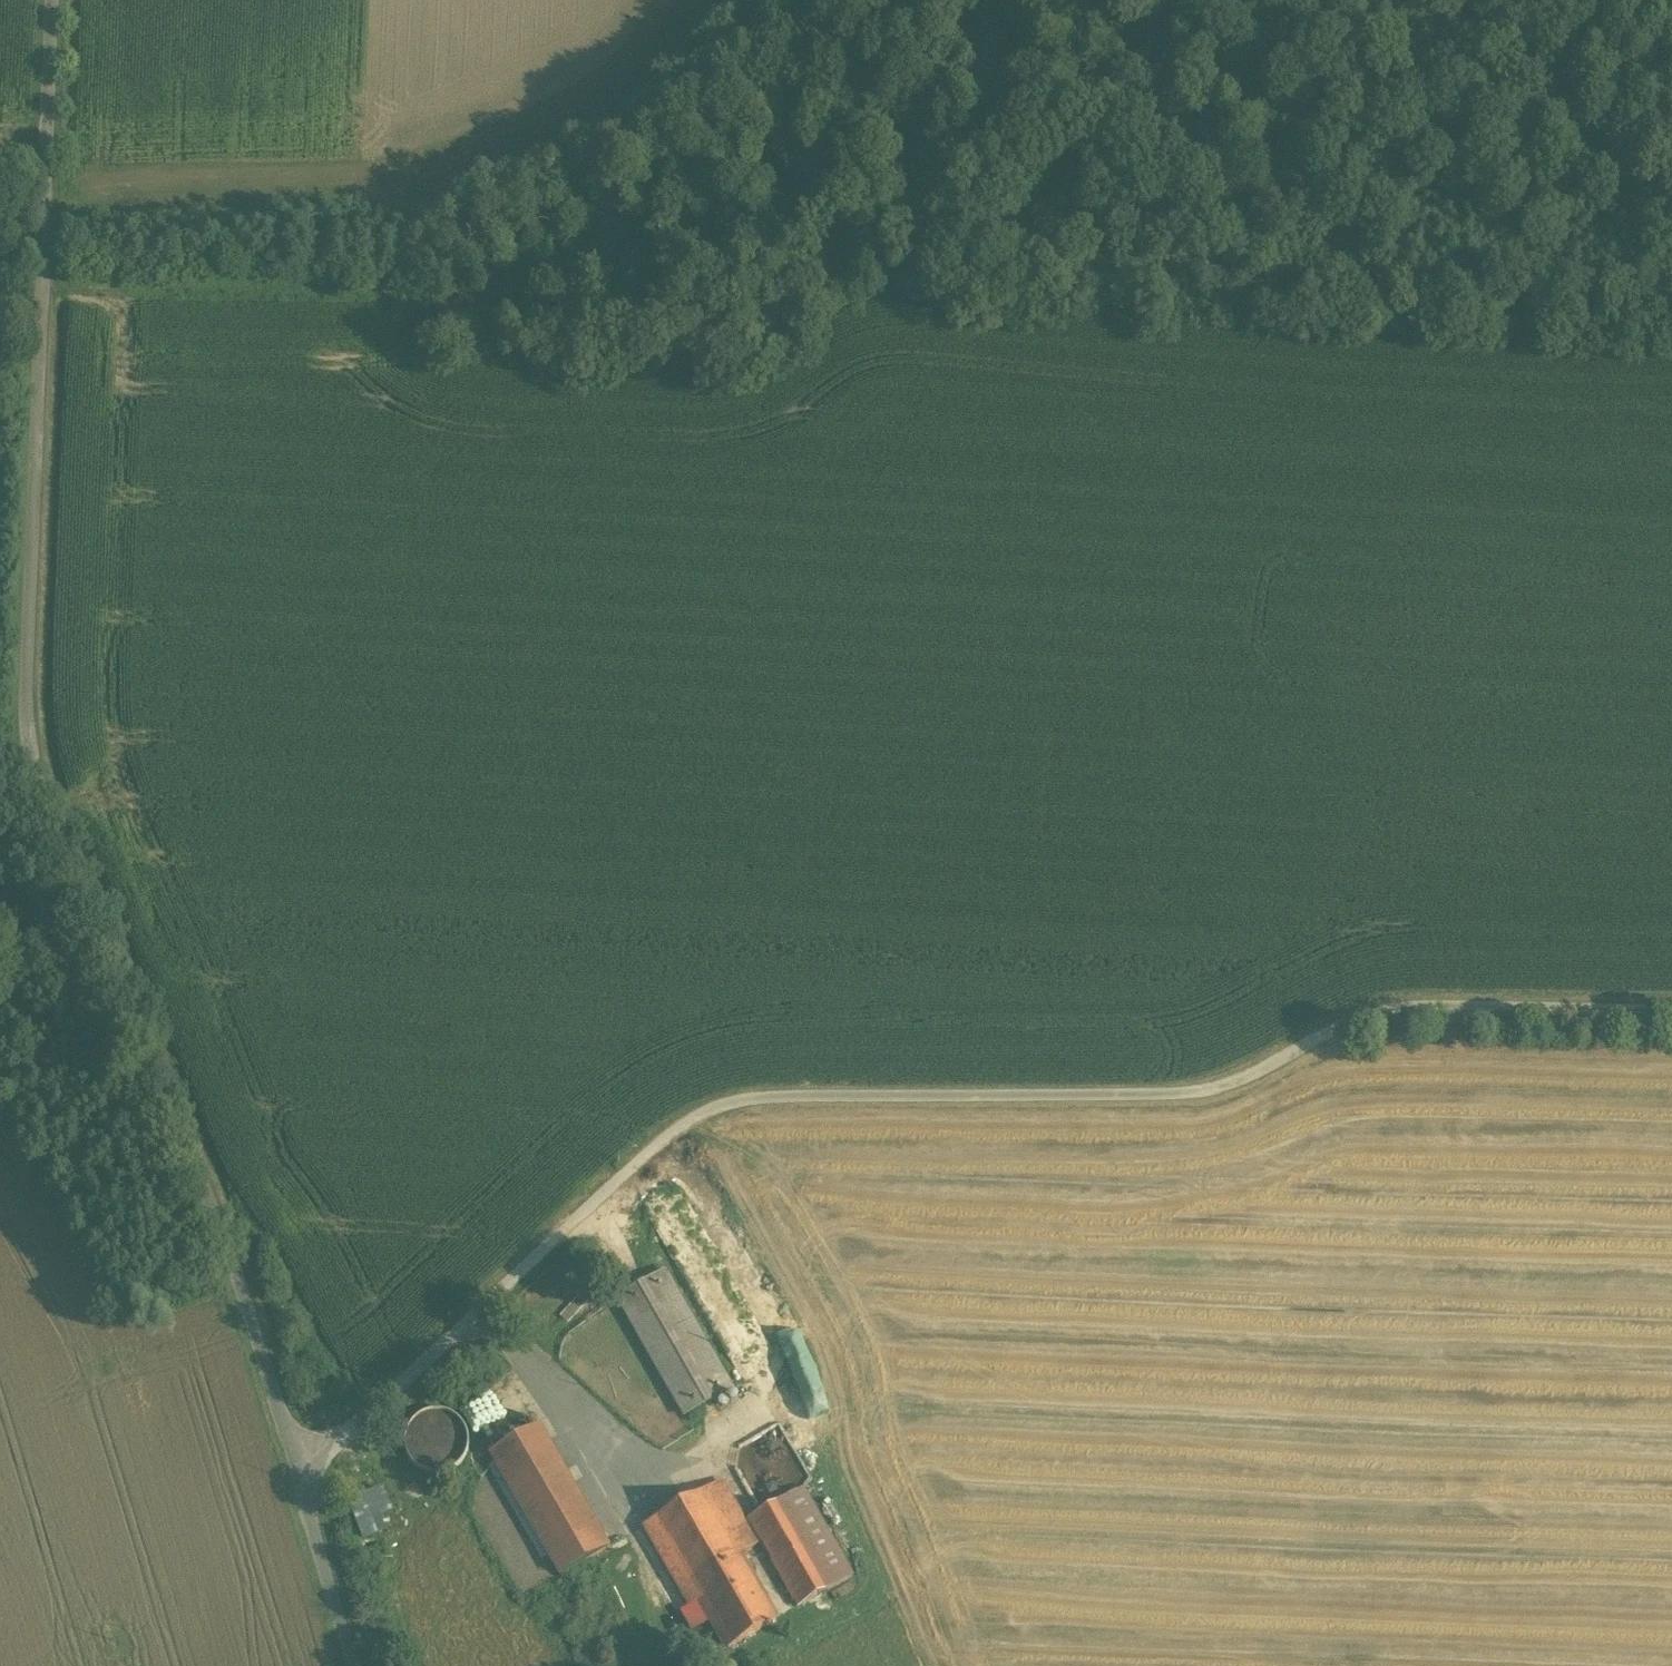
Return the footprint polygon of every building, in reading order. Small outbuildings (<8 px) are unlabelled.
[(665,1272),(617,1298),(684,1415),(731,1389),(665,1272)] [(803,1343),(789,1313),(771,1321),(786,1351),(803,1343)] [(455,1421),(450,1418),(441,1415),(432,1416),(425,1419),(418,1426),(414,1432),(412,1441),(416,1454),(422,1461),(431,1466),(440,1468),(445,1467),(454,1463),(460,1456),(463,1452),(465,1443),(464,1434),(461,1428),(455,1421)] [(607,1548),(537,1426),(490,1453),(561,1575),(607,1548)] [(722,1482),(645,1526),(690,1605),(700,1600),(728,1648),(775,1621),(738,1555),(757,1544),(722,1482)] [(851,1577),(802,1489),(783,1499),(833,1587),(851,1577)] [(783,1499),(748,1520),(753,1529),(797,1607),(812,1599),(833,1587),(783,1499)]
